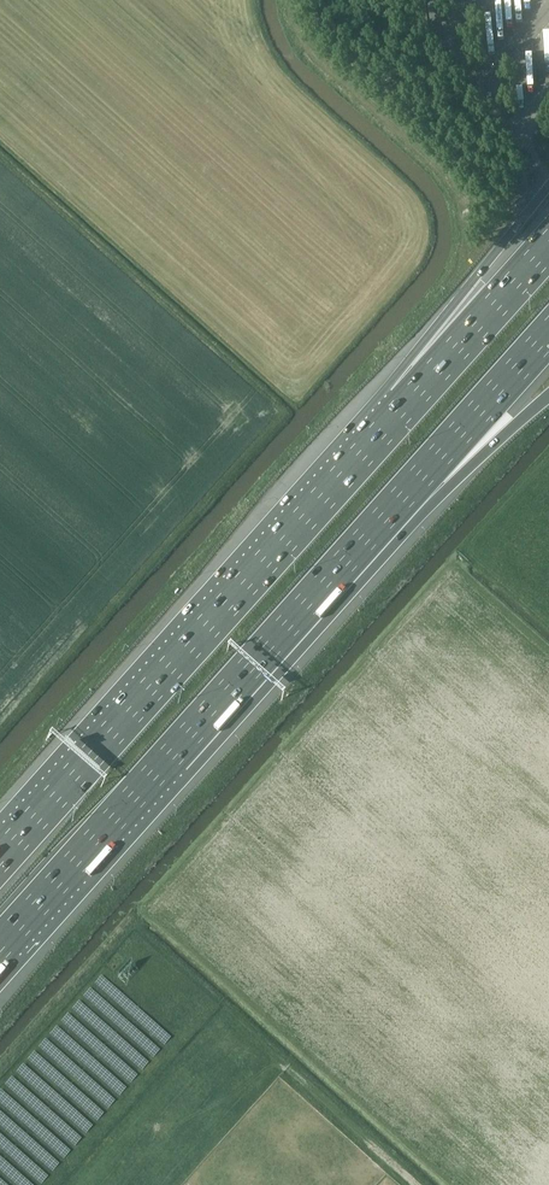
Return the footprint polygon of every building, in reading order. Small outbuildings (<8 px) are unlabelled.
[(470,206),(462,213),(467,219),(475,212),(470,206)]
